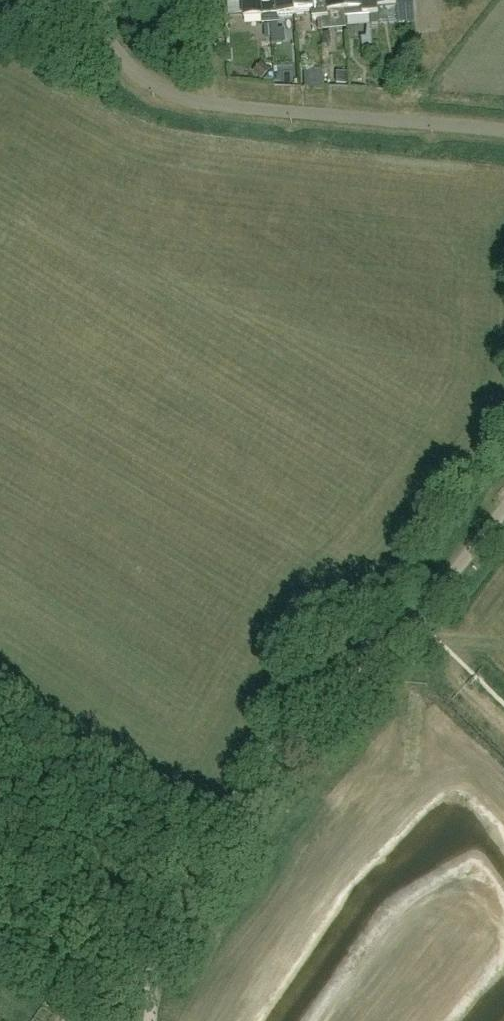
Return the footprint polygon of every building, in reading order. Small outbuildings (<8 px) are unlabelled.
[(278,16),(278,15),(276,15),(275,5),(262,6),(261,0),(243,0),(244,18),(262,17),(263,23),(278,22),(278,16)] [(295,14),(294,0),(261,0),(262,6),(275,5),(276,15),(278,15),(278,16),(295,14)] [(328,12),(328,11),(326,10),(326,1),(313,2),(313,0),(294,0),(295,14),(313,13),(313,19),(329,18),(328,12)] [(346,10),(345,0),(313,0),(313,2),(326,1),(326,10),(328,11),(328,12),(345,10),(346,10)] [(346,10),(345,10),(346,17),(379,14),(378,8),(377,8),(376,0),(345,0),(346,10)] [(396,6),(398,23),(415,21),(413,0),(396,0),(396,6)]
